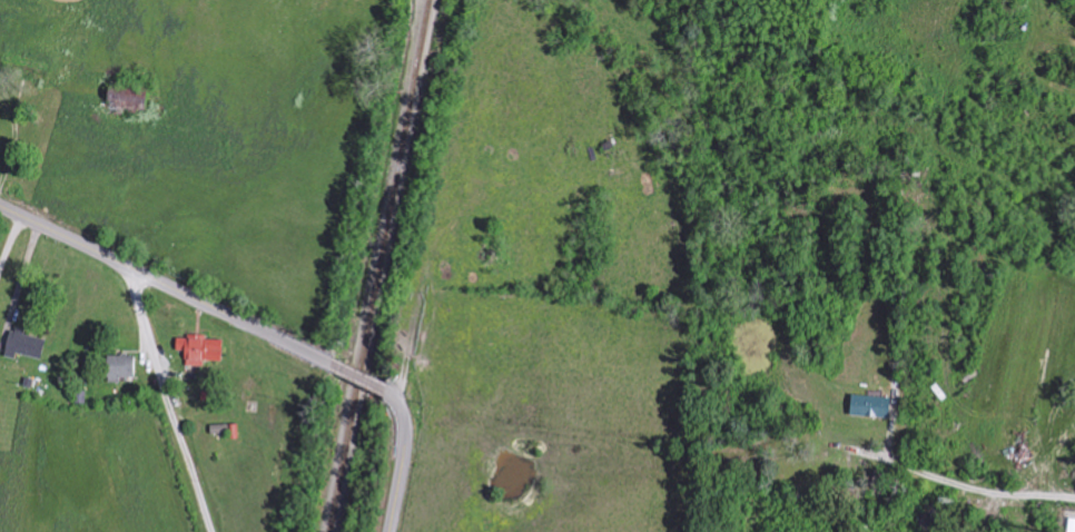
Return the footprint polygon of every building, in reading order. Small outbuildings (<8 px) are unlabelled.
[(16,355),(41,358),(44,337),(8,331),(4,356),(15,358),(16,355)] [(221,362),(222,340),(206,340),(206,336),(186,335),(186,339),(176,338),(175,351),(185,351),(185,366),(203,367),(203,361),(221,362)] [(118,377),(134,377),(135,356),(106,355),(105,383),(117,383),(118,377)] [(850,416),(889,418),(890,397),(851,395),(850,416)]
